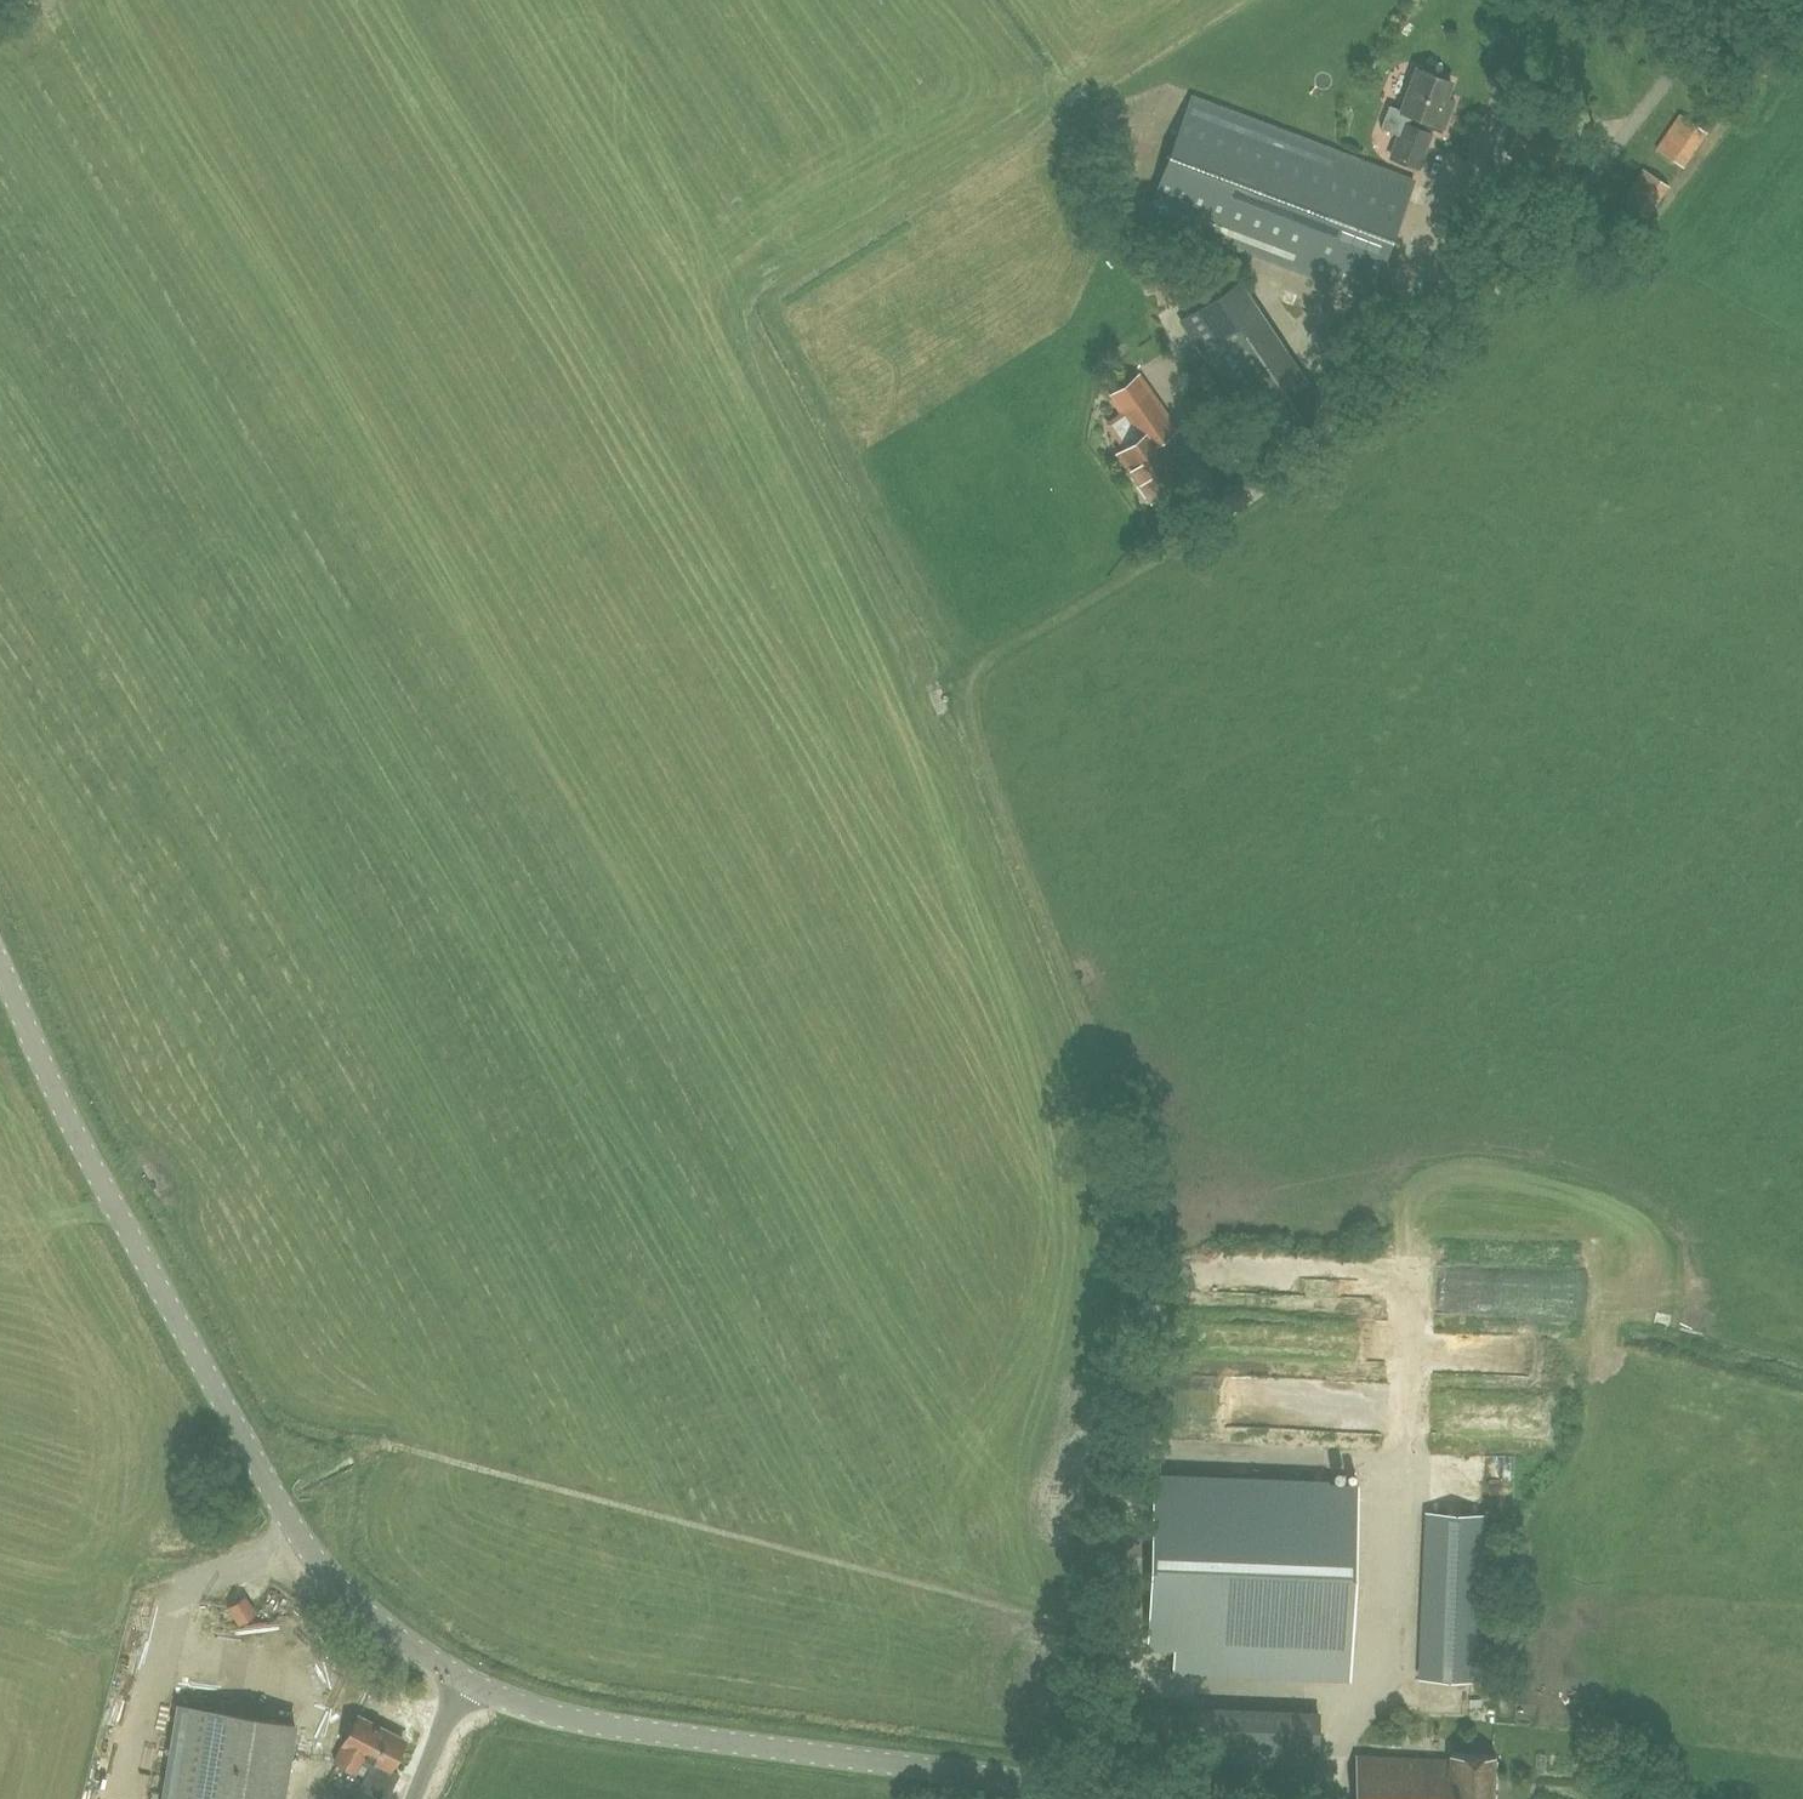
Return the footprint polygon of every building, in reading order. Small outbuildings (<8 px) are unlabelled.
[(1380,126),(1399,133),(1391,156),(1418,165),(1432,126),(1441,129),(1448,111),(1441,108),(1451,80),(1417,67),(1402,108),(1389,103),(1380,126)] [(1147,212),(1369,296),(1413,179),(1191,96),(1147,212)] [(1681,165),(1706,130),(1680,113),(1657,149),(1681,165)] [(1669,184),(1644,167),(1614,212),(1638,227),(1669,184)] [(1175,266),(1142,275),(1147,292),(1155,290),(1159,306),(1184,300),(1175,266)] [(1312,402),(1254,315),(1233,283),(1181,317),(1203,350),(1260,436),(1312,402)] [(1113,396),(1124,412),(1141,437),(1119,452),(1152,499),(1184,476),(1156,436),(1173,424),(1140,377),(1113,396)] [(1177,1620),(1175,1648),(1175,1669),(1348,1676),(1356,1484),(1155,1476),(1150,1619),(1177,1620)] [(1477,1679),(1484,1514),(1428,1511),(1421,1677),(1477,1679)] [(242,1594),(227,1604),(238,1622),(254,1612),(242,1594)] [(1320,1710),(1208,1705),(1141,1703),(1139,1753),(1205,1755),(1317,1760),(1320,1710)] [(212,1709),(177,1704),(161,1798),(281,1798),(293,1722),(212,1709)] [(391,1769),(407,1739),(357,1714),(331,1764),(354,1775),(363,1758),(373,1763),(362,1786),(386,1798),(399,1773),(391,1769)] [(1495,1755),(1451,1752),(1450,1758),(1357,1755),(1356,1798),(1494,1798),(1495,1755)]
